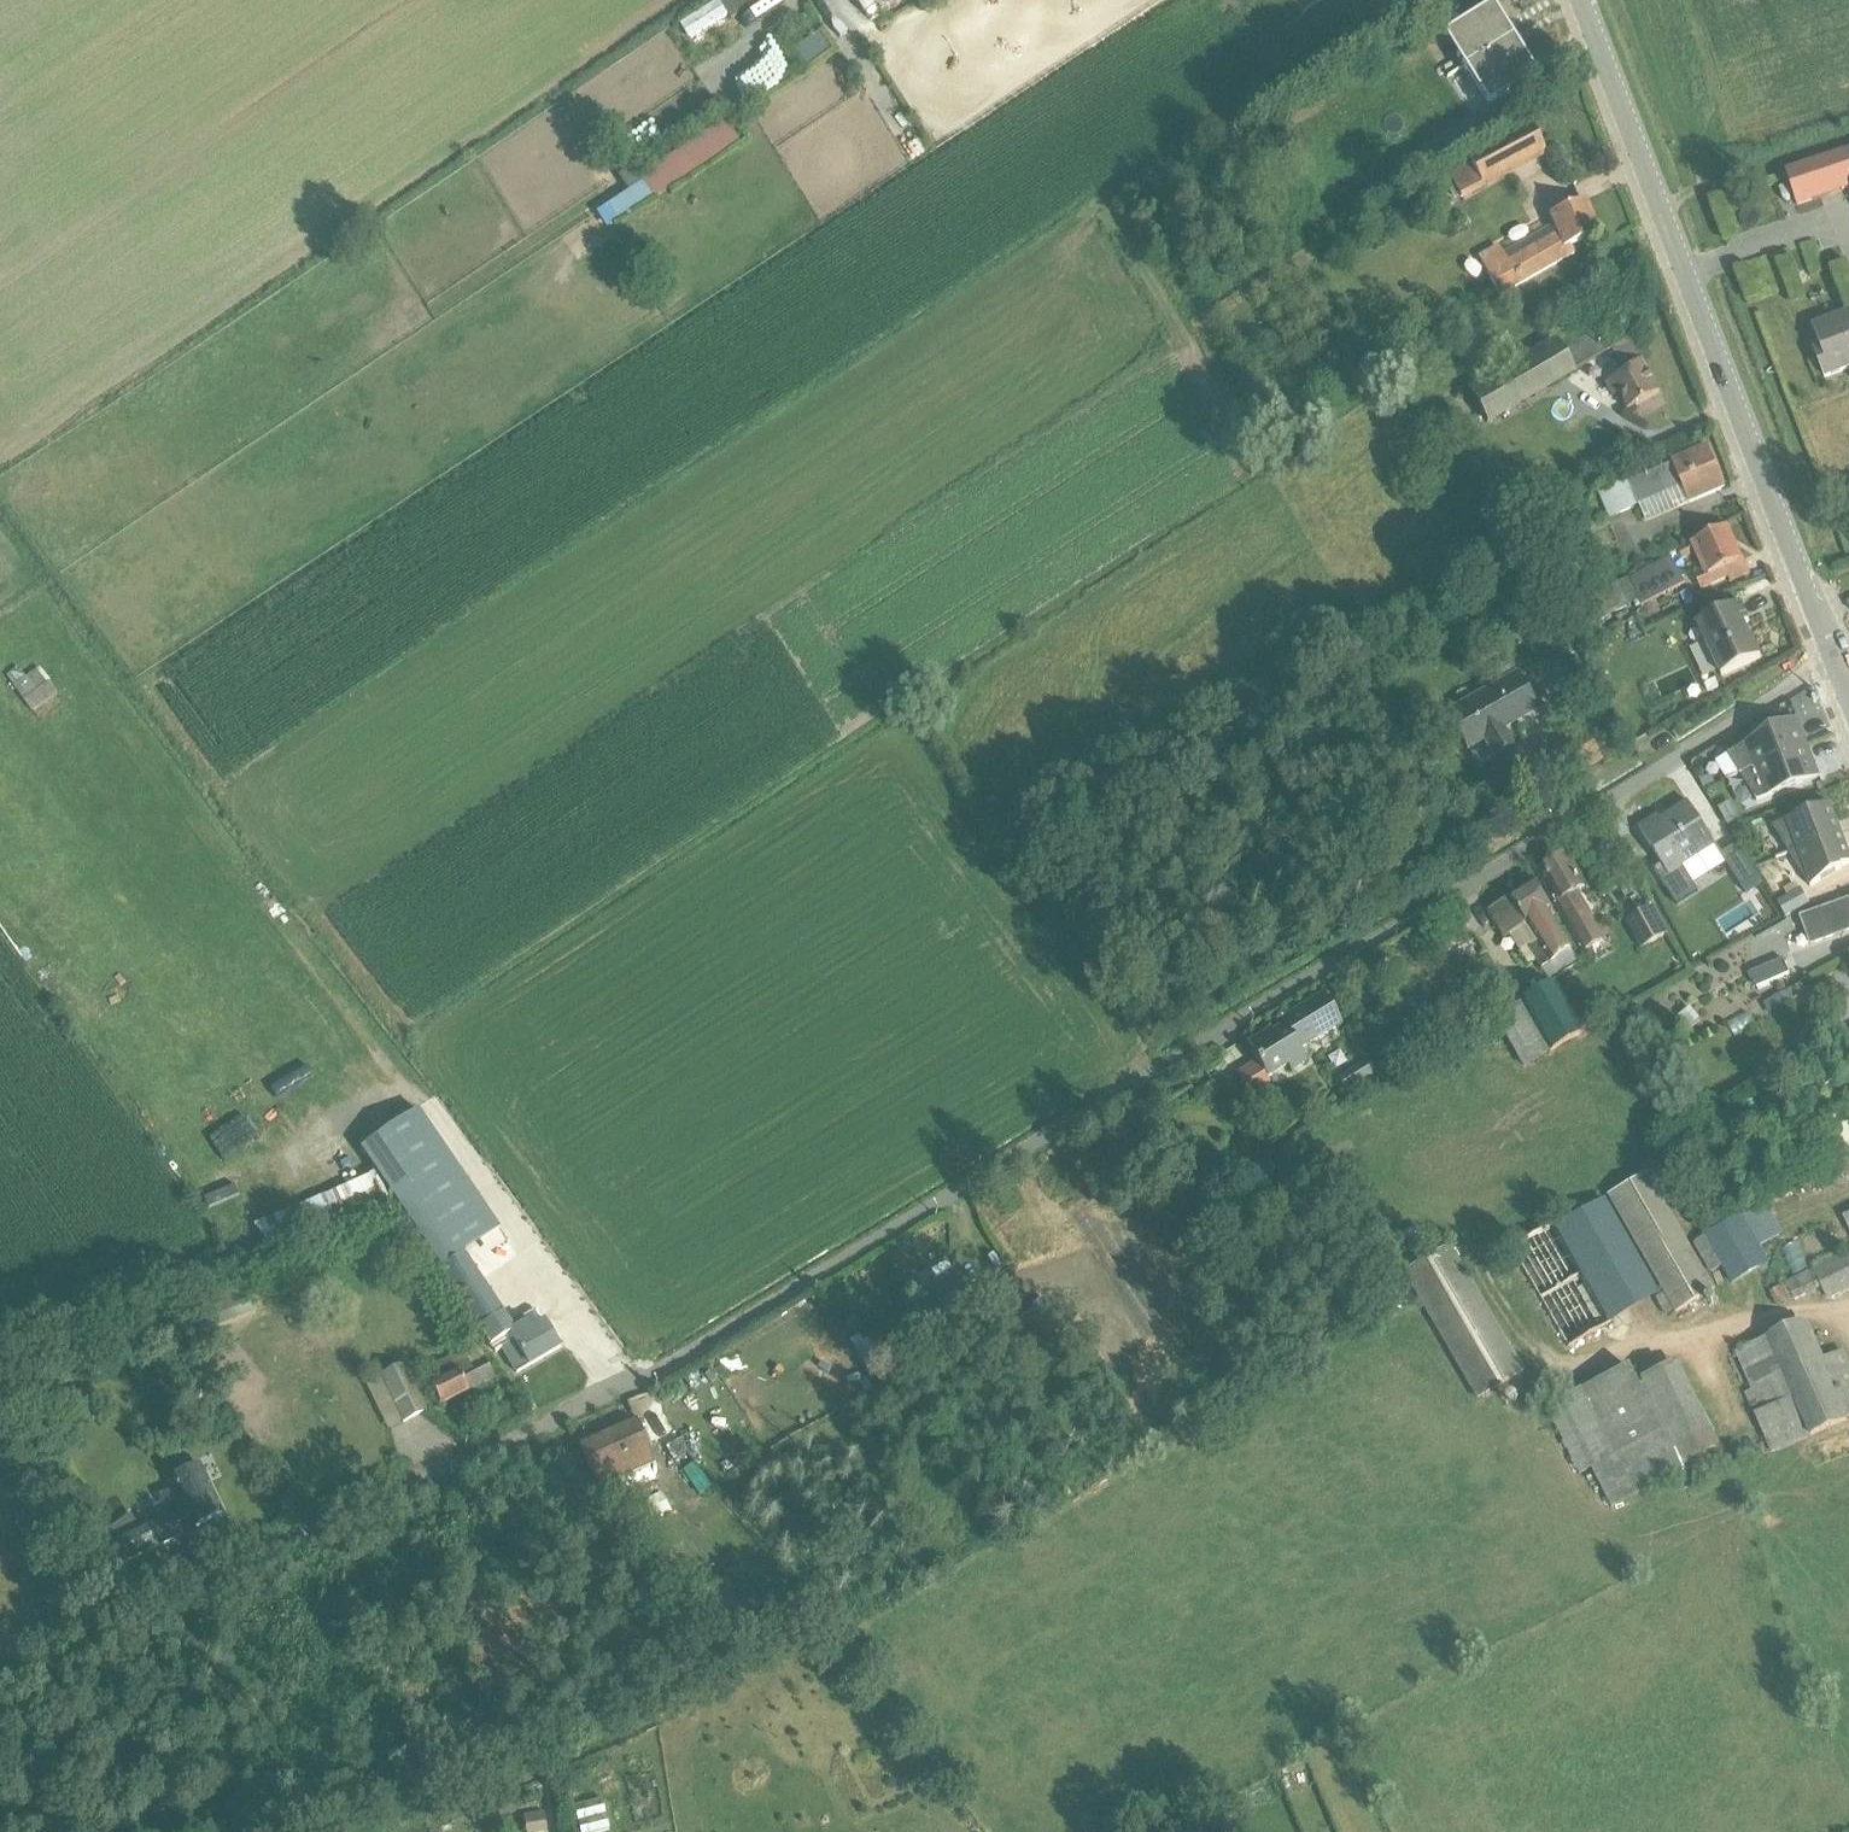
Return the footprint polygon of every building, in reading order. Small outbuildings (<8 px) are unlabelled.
[(735,16),(726,0),(723,0),(684,21),(693,39),(735,16)] [(768,17),(796,0),(769,0),(760,6),(768,17)] [(1464,67),(1512,37),(1492,5),(1444,35),(1464,67)] [(807,67),(831,50),(820,34),(796,50),(807,67)] [(1512,37),(1464,67),(1488,105),(1537,76),(1512,37)] [(782,41),(761,52),(772,74),(794,62),(782,41)] [(669,118),(637,128),(643,149),(676,140),(669,118)] [(628,192),(596,213),(607,229),(739,142),(725,121),(642,177),(634,165),(618,176),(628,192)] [(1469,161),(1448,172),(1462,201),(1548,155),(1533,126),(1468,159),(1469,161)] [(1786,172),(1797,206),(1848,188),(1848,151),(1786,172)] [(1501,297),(1574,255),(1569,246),(1597,235),(1583,201),(1548,216),(1552,226),(1502,254),(1498,245),(1478,256),(1501,297)] [(1848,368),(1848,312),(1813,326),(1813,327),(1820,345),(1823,344),(1823,345),(1827,355),(1818,358),(1818,359),(1825,378),(1848,368)] [(1554,337),(1466,389),(1480,412),(1469,419),(1475,430),(1486,423),(1488,425),(1605,355),(1591,331),(1561,349),(1554,337)] [(1624,401),(1622,403),(1628,413),(1660,394),(1628,339),(1611,349),(1625,372),(1603,384),(1611,399),(1620,394),(1624,401)] [(1709,448),(1672,463),(1672,464),(1629,483),(1627,479),(1597,493),(1608,519),(1640,506),(1646,521),(1726,488),(1709,448)] [(1678,551),(1683,561),(1695,555),(1702,571),(1694,575),(1701,590),(1728,578),(1724,569),(1742,561),(1727,528),(1678,551)] [(1642,608),(1687,584),(1672,557),(1628,581),(1639,601),(1642,608)] [(1751,575),(1744,561),(1742,561),(1724,569),(1728,578),(1732,584),(1751,575)] [(1626,579),(1591,597),(1603,620),(1631,606),(1639,601),(1628,581),(1626,579)] [(1722,677),(1761,659),(1752,638),(1750,638),(1744,625),(1749,623),(1741,604),(1697,625),(1722,677)] [(1484,675),(1491,687),(1445,713),(1467,751),(1484,742),(1493,758),(1512,747),(1503,731),(1537,711),(1509,661),(1484,675)] [(7,675),(32,713),(33,712),(49,735),(56,730),(40,707),(57,695),(49,683),(51,682),(40,668),(25,678),(18,668),(7,675)] [(1586,732),(1580,721),(1552,736),(1574,777),(1602,761),(1598,754),(1616,745),(1615,744),(1623,740),(1612,720),(1586,732)] [(1739,774),(1808,748),(1798,720),(1771,730),(1728,756),(1739,774)] [(1757,803),(1820,779),(1808,748),(1739,774),(1757,803)] [(1728,756),(1716,764),(1725,779),(1726,780),(1739,774),(1728,756)] [(1685,872),(1683,868),(1716,847),(1688,803),(1670,815),(1672,819),(1666,823),(1661,815),(1639,829),(1673,881),(1685,872)] [(1790,855),(1842,835),(1830,806),(1773,828),(1790,855)] [(1811,888),(1842,870),(1841,869),(1848,866),(1848,854),(1842,835),(1790,855),(1811,888)] [(1738,845),(1721,855),(1742,889),(1759,879),(1738,845)] [(1607,923),(1599,927),(1579,893),(1585,890),(1566,856),(1543,869),(1560,900),(1558,901),(1587,951),(1614,935),(1607,923)] [(1534,882),(1486,913),(1504,940),(1510,936),(1521,953),(1527,949),(1538,969),(1572,949),(1548,910),(1551,908),(1534,882)] [(1801,889),(1778,902),(1787,917),(1810,904),(1801,889)] [(1800,920),(1810,947),(1848,933),(1848,902),(1800,920)] [(1655,908),(1626,922),(1641,951),(1670,936),(1655,908)] [(1191,942),(1205,932),(1195,917),(1181,926),(1191,942)] [(1437,949),(1464,934),(1457,920),(1429,934),(1437,949)] [(1755,990),(1756,989),(1758,993),(1771,988),(1770,983),(1789,975),(1783,960),(1749,975),(1755,990)] [(1548,984),(1518,1002),(1519,1004),(1547,1056),(1579,1037),(1548,984)] [(1764,1004),(1769,1014),(1806,994),(1801,985),(1764,1004)] [(1307,1064),(1298,1053),(1342,1026),(1323,995),(1280,1022),(1283,1027),(1270,1035),(1269,1032),(1246,1046),(1256,1063),(1267,1080),(1288,1067),(1291,1073),(1307,1064)] [(1358,1029),(1370,1022),(1357,1000),(1346,1007),(1358,1029)] [(1519,1004),(1494,1020),(1523,1071),(1547,1056),(1519,1004)] [(1688,1030),(1700,1021),(1690,1008),(1679,1017),(1688,1030)] [(1734,1036),(1753,1026),(1746,1014),(1727,1024),(1734,1036)] [(1362,1065),(1337,1079),(1347,1096),(1378,1076),(1354,1037),(1348,1041),(1362,1065)] [(1256,1063),(1236,1075),(1247,1093),(1267,1080),(1256,1063)] [(1833,1083),(1822,1064),(1810,1071),(1821,1090),(1833,1083)] [(1845,1107),(1811,1124),(1835,1171),(1848,1162),(1848,1115),(1845,1107)] [(377,1173),(254,1226),(271,1249),(392,1194),(398,1204),(397,1205),(440,1270),(478,1329),(495,1354),(502,1350),(517,1375),(560,1349),(538,1313),(533,1312),(511,1324),(464,1255),(501,1229),(419,1109),(361,1150),(377,1173)] [(234,1139),(260,1128),(256,1116),(229,1127),(234,1139)] [(231,1158),(199,1167),(210,1204),(242,1194),(231,1158)] [(1835,1171),(1816,1182),(1823,1194),(1837,1186),(1839,1188),(1848,1182),(1848,1162),(1835,1171)] [(1647,1172),(1606,1196),(1663,1295),(1655,1299),(1664,1317),(1673,1312),(1675,1316),(1717,1291),(1647,1172)] [(1508,1249),(1566,1349),(1569,1348),(1570,1350),(1576,1347),(1574,1345),(1612,1324),(1609,1318),(1656,1292),(1603,1199),(1555,1226),(1553,1223),(1508,1249)] [(1732,1287),(1770,1264),(1760,1247),(1783,1235),(1766,1203),(1693,1244),(1710,1275),(1723,1270),(1732,1287)] [(1799,1240),(1785,1248),(1799,1272),(1813,1265),(1799,1240)] [(1475,1401),(1523,1374),(1449,1245),(1401,1273),(1475,1401)] [(1785,1284),(1771,1291),(1778,1306),(1794,1301),(1795,1302),(1805,1296),(1822,1289),(1827,1302),(1848,1291),(1848,1251),(1785,1284)] [(947,1262),(930,1272),(936,1282),(953,1272),(947,1262)] [(947,1346),(983,1327),(979,1320),(982,1319),(953,1272),(936,1282),(925,1289),(937,1308),(929,1312),(947,1346)] [(198,1306),(209,1332),(254,1314),(243,1288),(198,1306)] [(160,1339),(177,1331),(170,1316),(152,1324),(160,1339)] [(1745,1394),(1772,1455),(1848,1422),(1848,1421),(1848,1420),(1848,1362),(1844,1351),(1825,1359),(1808,1322),(1804,1323),(1803,1321),(1742,1349),(1742,1350),(1735,1353),(1751,1391),(1745,1394)] [(862,1343),(859,1338),(850,1343),(866,1371),(889,1358),(875,1335),(862,1343)] [(494,1380),(477,1345),(423,1371),(440,1406),(494,1380)] [(427,1413),(404,1365),(379,1377),(380,1377),(403,1425),(427,1413)] [(1722,1449),(1679,1365),(1636,1387),(1626,1367),(1580,1390),(1580,1389),(1565,1397),(1559,1384),(1547,1390),(1553,1402),(1543,1407),(1578,1476),(1589,1470),(1610,1511),(1681,1475),(1679,1470),(1722,1449)] [(380,1377),(365,1384),(388,1432),(403,1425),(380,1377)] [(602,1490),(622,1479),(626,1487),(657,1473),(654,1465),(655,1464),(637,1423),(580,1449),(602,1490)] [(679,1440),(664,1448),(674,1465),(691,1456),(686,1447),(684,1448),(679,1440)] [(695,1463),(683,1471),(699,1496),(711,1487),(695,1463)] [(140,1530),(131,1515),(106,1533),(110,1544),(109,1545),(119,1567),(223,1517),(199,1466),(169,1480),(173,1490),(159,1496),(167,1516),(140,1530)] [(704,1669),(721,1660),(714,1647),(697,1656),(704,1669)] [(574,1807),(579,1831),(605,1831),(610,1831),(604,1801),(574,1807)] [(523,1817),(526,1831),(545,1831),(542,1813),(523,1817)]
